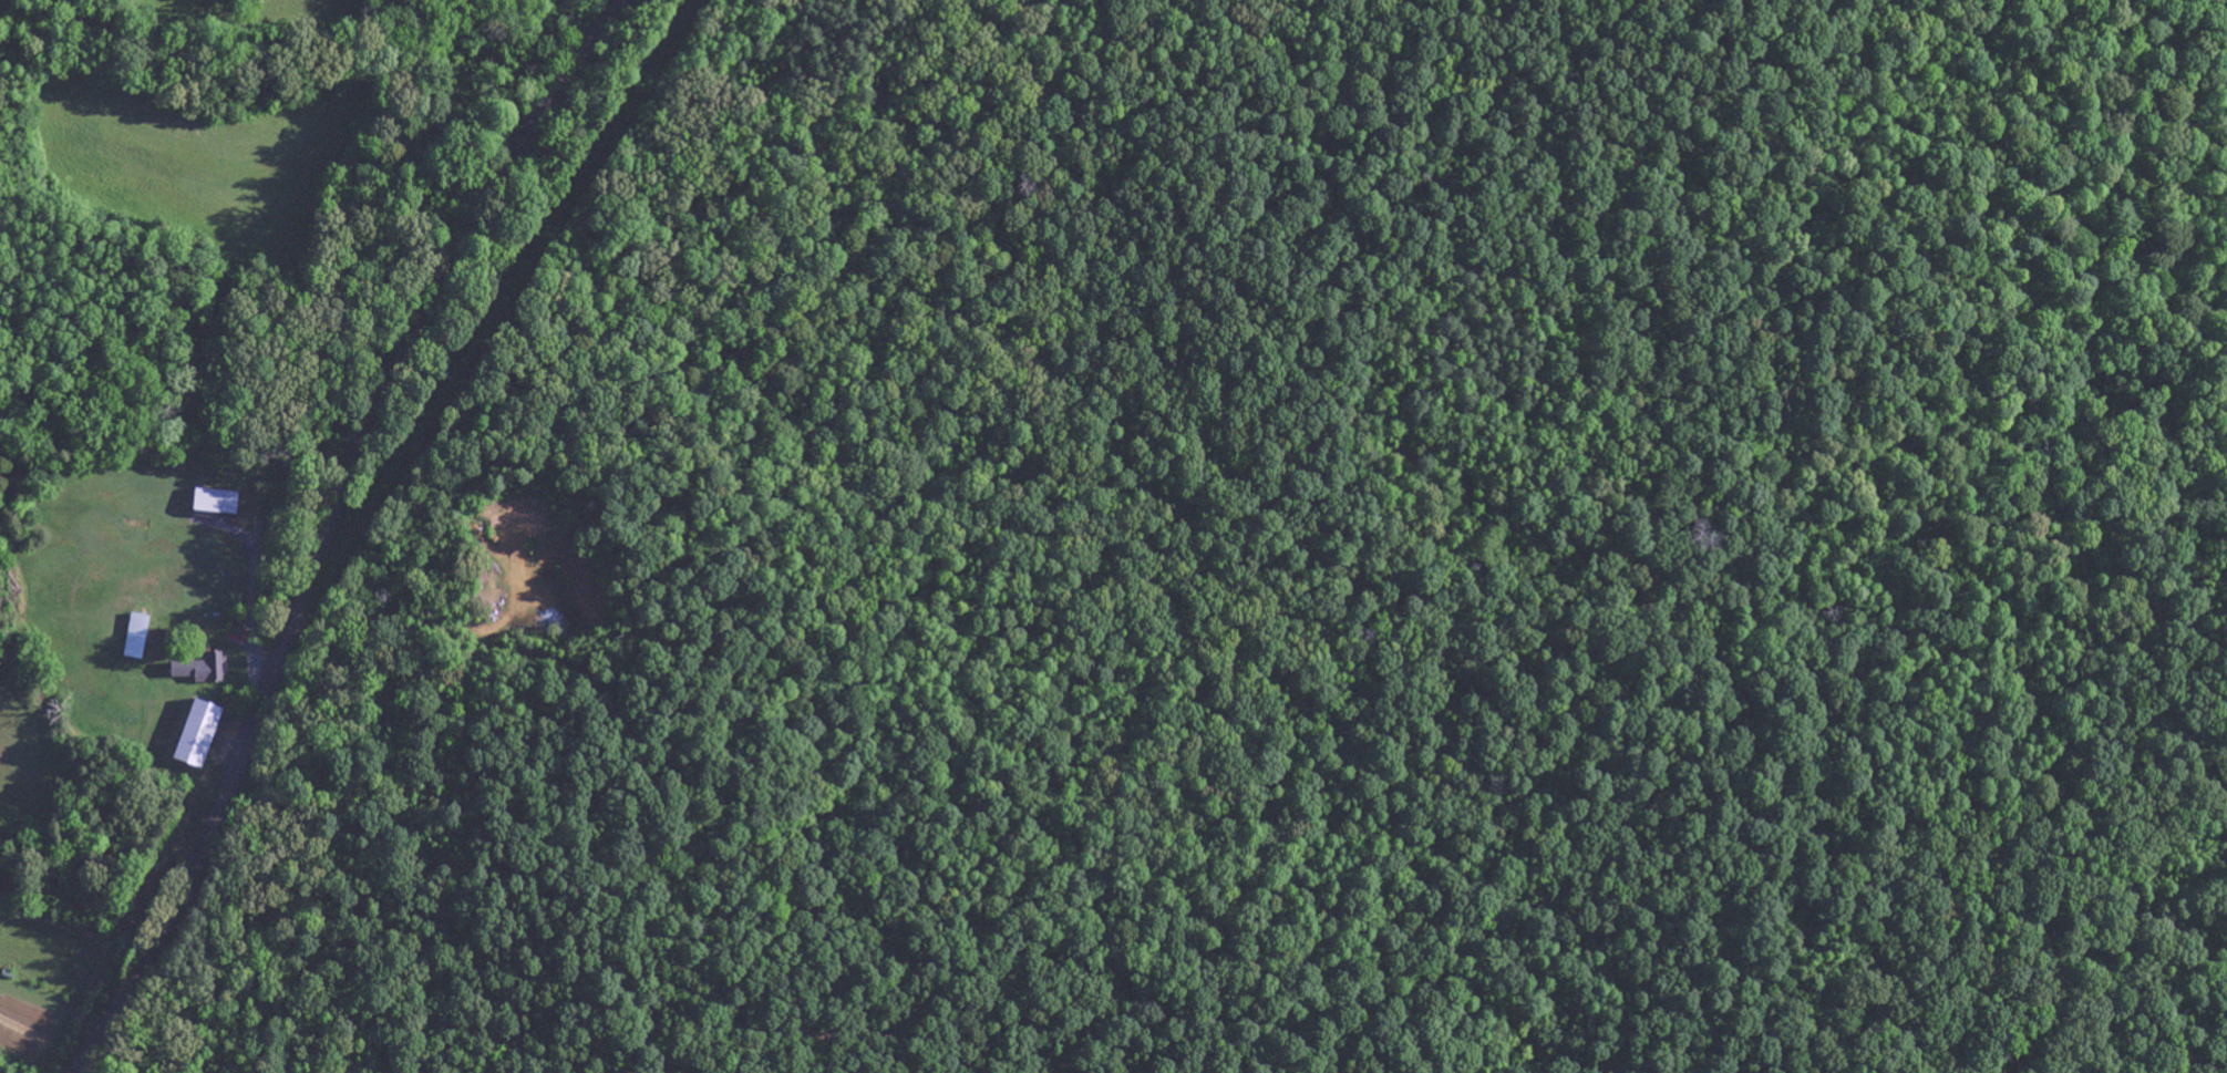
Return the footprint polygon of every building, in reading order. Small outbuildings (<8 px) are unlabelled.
[(239,516),(241,494),(198,489),(196,511),(239,516)] [(126,658),(145,661),(153,617),(133,614),(126,658)] [(196,684),(227,683),(226,653),(205,654),(205,662),(173,663),(174,679),(196,678),(196,684)] [(205,770),(225,709),(197,700),(176,761),(205,770)]
